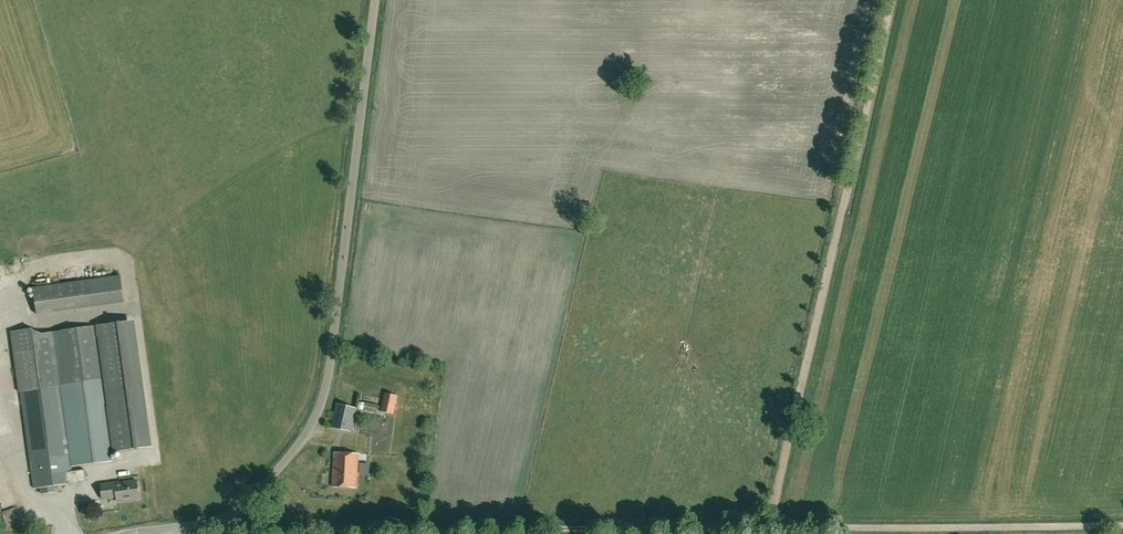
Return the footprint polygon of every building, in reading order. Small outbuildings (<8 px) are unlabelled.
[(120,275),(88,280),(33,287),(36,314),(124,302),(120,275)] [(128,320),(96,325),(113,452),(145,447),(128,320)] [(94,335),(72,338),(70,323),(10,331),(13,353),(18,391),(20,391),(34,488),(92,480),(91,468),(71,471),(68,448),(75,448),(77,465),(111,461),(100,378),(94,335)] [(397,395),(385,393),(380,411),(392,414),(397,395)] [(351,432),(357,408),(336,403),(330,427),(351,432)] [(356,488),(358,453),(334,452),(332,486),(356,488)] [(370,453),(361,453),(361,464),(370,464),(370,453)] [(116,501),(139,498),(136,480),(127,482),(118,484),(118,482),(100,485),(102,499),(116,497),(116,501)]
